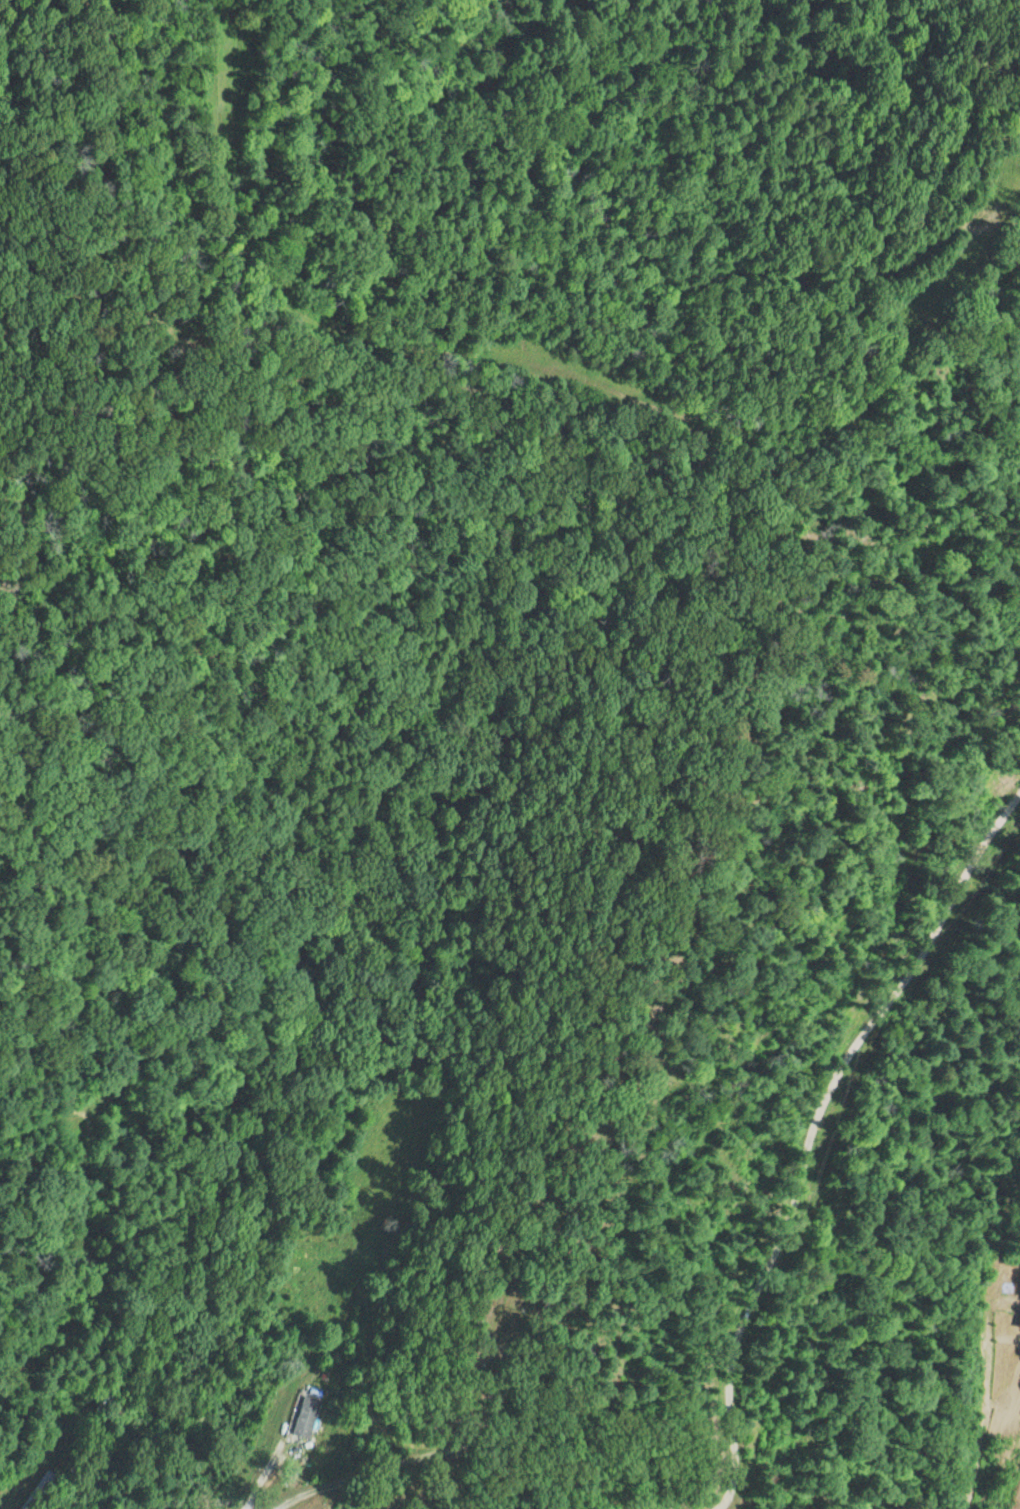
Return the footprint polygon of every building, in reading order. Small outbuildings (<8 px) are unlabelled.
[(321,1401),(303,1394),(289,1435),(307,1441),(321,1401)]
